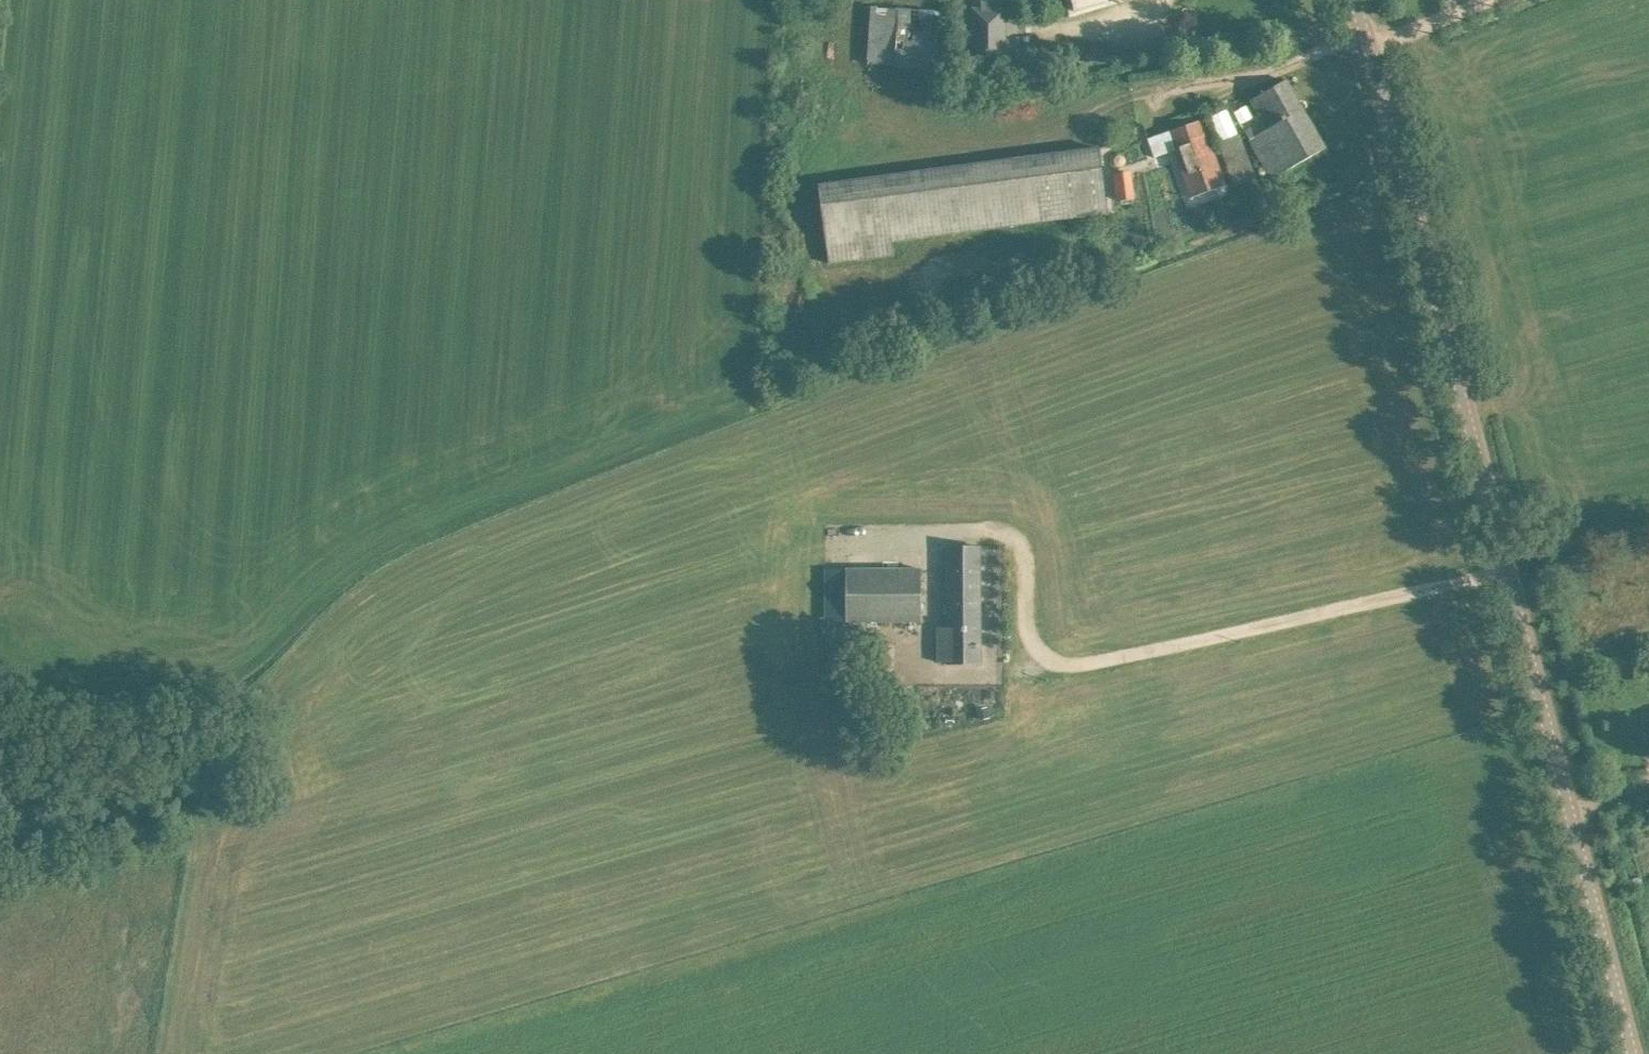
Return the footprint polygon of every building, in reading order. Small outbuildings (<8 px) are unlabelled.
[(973,8),(973,63),(1005,64),(1005,8),(996,8),(996,0),(982,0),(982,8),(973,8)] [(1075,8),(1102,0),(1073,0),(1075,8)] [(871,7),(869,29),(866,61),(894,64),(893,67),(947,72),(950,13),(871,7)] [(1286,79),(1252,99),(1264,120),(1245,131),(1273,178),(1325,148),(1286,79)] [(1229,143),(1244,133),(1228,109),(1213,118),(1229,143)] [(1155,157),(1175,150),(1192,197),(1225,185),(1202,119),(1148,138),(1155,157)] [(892,241),(1108,214),(1099,146),(884,173),(819,181),(829,262),(894,254),(892,241)] [(1234,187),(1260,178),(1254,161),(1228,170),(1234,187)] [(983,663),(982,546),(948,547),(949,627),(940,627),(940,663),(983,663)] [(847,567),(847,620),(923,620),(923,567),(847,567)] [(186,729),(188,738),(213,732),(210,723),(186,729)]
